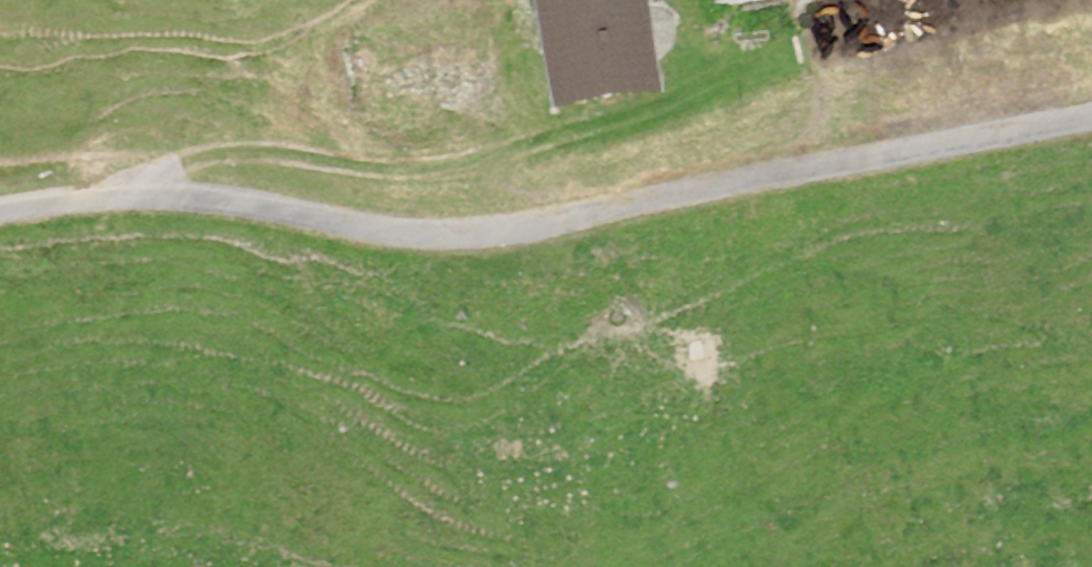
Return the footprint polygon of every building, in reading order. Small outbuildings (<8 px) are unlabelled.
[(562,104),(654,87),(638,0),(542,0),(562,104)]
